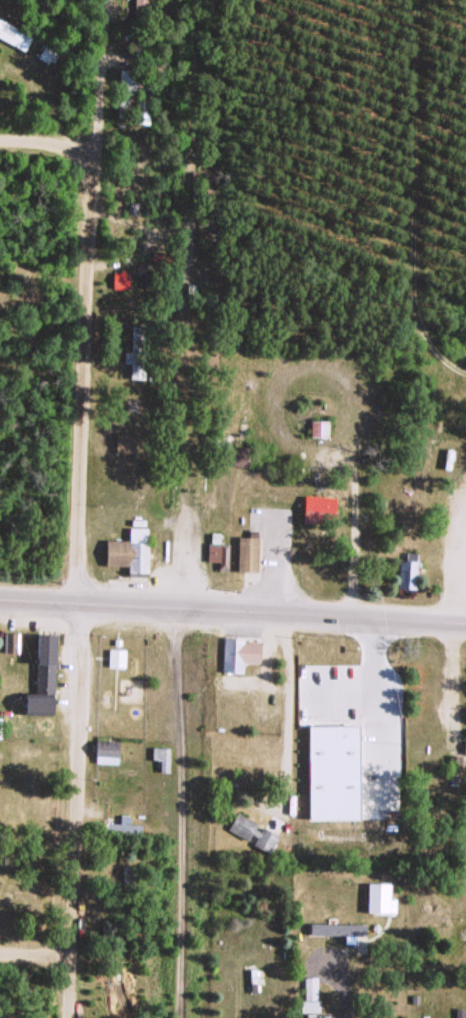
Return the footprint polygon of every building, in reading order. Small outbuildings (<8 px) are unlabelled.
[(149,16),(149,0),(135,0),(135,16),(149,16)] [(32,32),(0,20),(0,38),(26,48),(32,32)] [(57,47),(46,42),(38,57),(49,62),(57,47)] [(129,68),(118,68),(118,116),(129,116),(129,68)] [(151,114),(151,99),(138,99),(138,114),(151,114)] [(129,271),(113,271),(113,287),(129,287),(129,271)] [(130,352),(125,352),(124,362),(129,362),(129,378),(145,378),(146,321),(131,321),(130,352)] [(145,384),(124,384),(124,429),(145,429),(145,384)] [(310,436),(327,436),(327,420),(310,420),(310,436)] [(134,433),(115,433),(115,451),(133,451),(134,433)] [(333,524),(333,496),(302,496),(302,524),(333,524)] [(146,527),(128,527),(128,540),(104,540),(104,566),(127,566),(127,573),(147,573),(146,527)] [(217,562),(217,570),(227,570),(227,542),(219,542),(219,533),(208,533),(208,562),(217,562)] [(258,536),(236,536),(236,573),(258,573),(258,536)] [(398,585),(412,589),(422,554),(408,550),(398,585)] [(21,692),(21,713),(51,713),(52,633),(35,633),(33,692),(21,692)] [(244,672),(244,661),(259,662),(259,637),(223,636),(222,671),(244,672)] [(124,647),(108,647),(108,666),(124,666),(124,647)] [(117,761),(117,739),(94,739),(94,761),(117,761)] [(168,746),(151,746),(151,760),(159,760),(159,770),(168,770),(168,746)] [(278,833),(235,812),(227,829),(250,841),(250,843),(269,852),(278,833)] [(352,840),(322,816),(317,822),(347,846),(352,840)] [(138,821),(108,821),(108,834),(138,834),(138,821)] [(365,921),(308,921),(308,934),(365,934),(365,921)] [(264,983),(264,965),(248,965),(248,992),(256,992),(256,983),(264,983)] [(316,975),(304,975),(304,998),(316,998),(316,975)] [(464,1006),(455,1006),(455,1017),(464,1017),(464,1006)]
